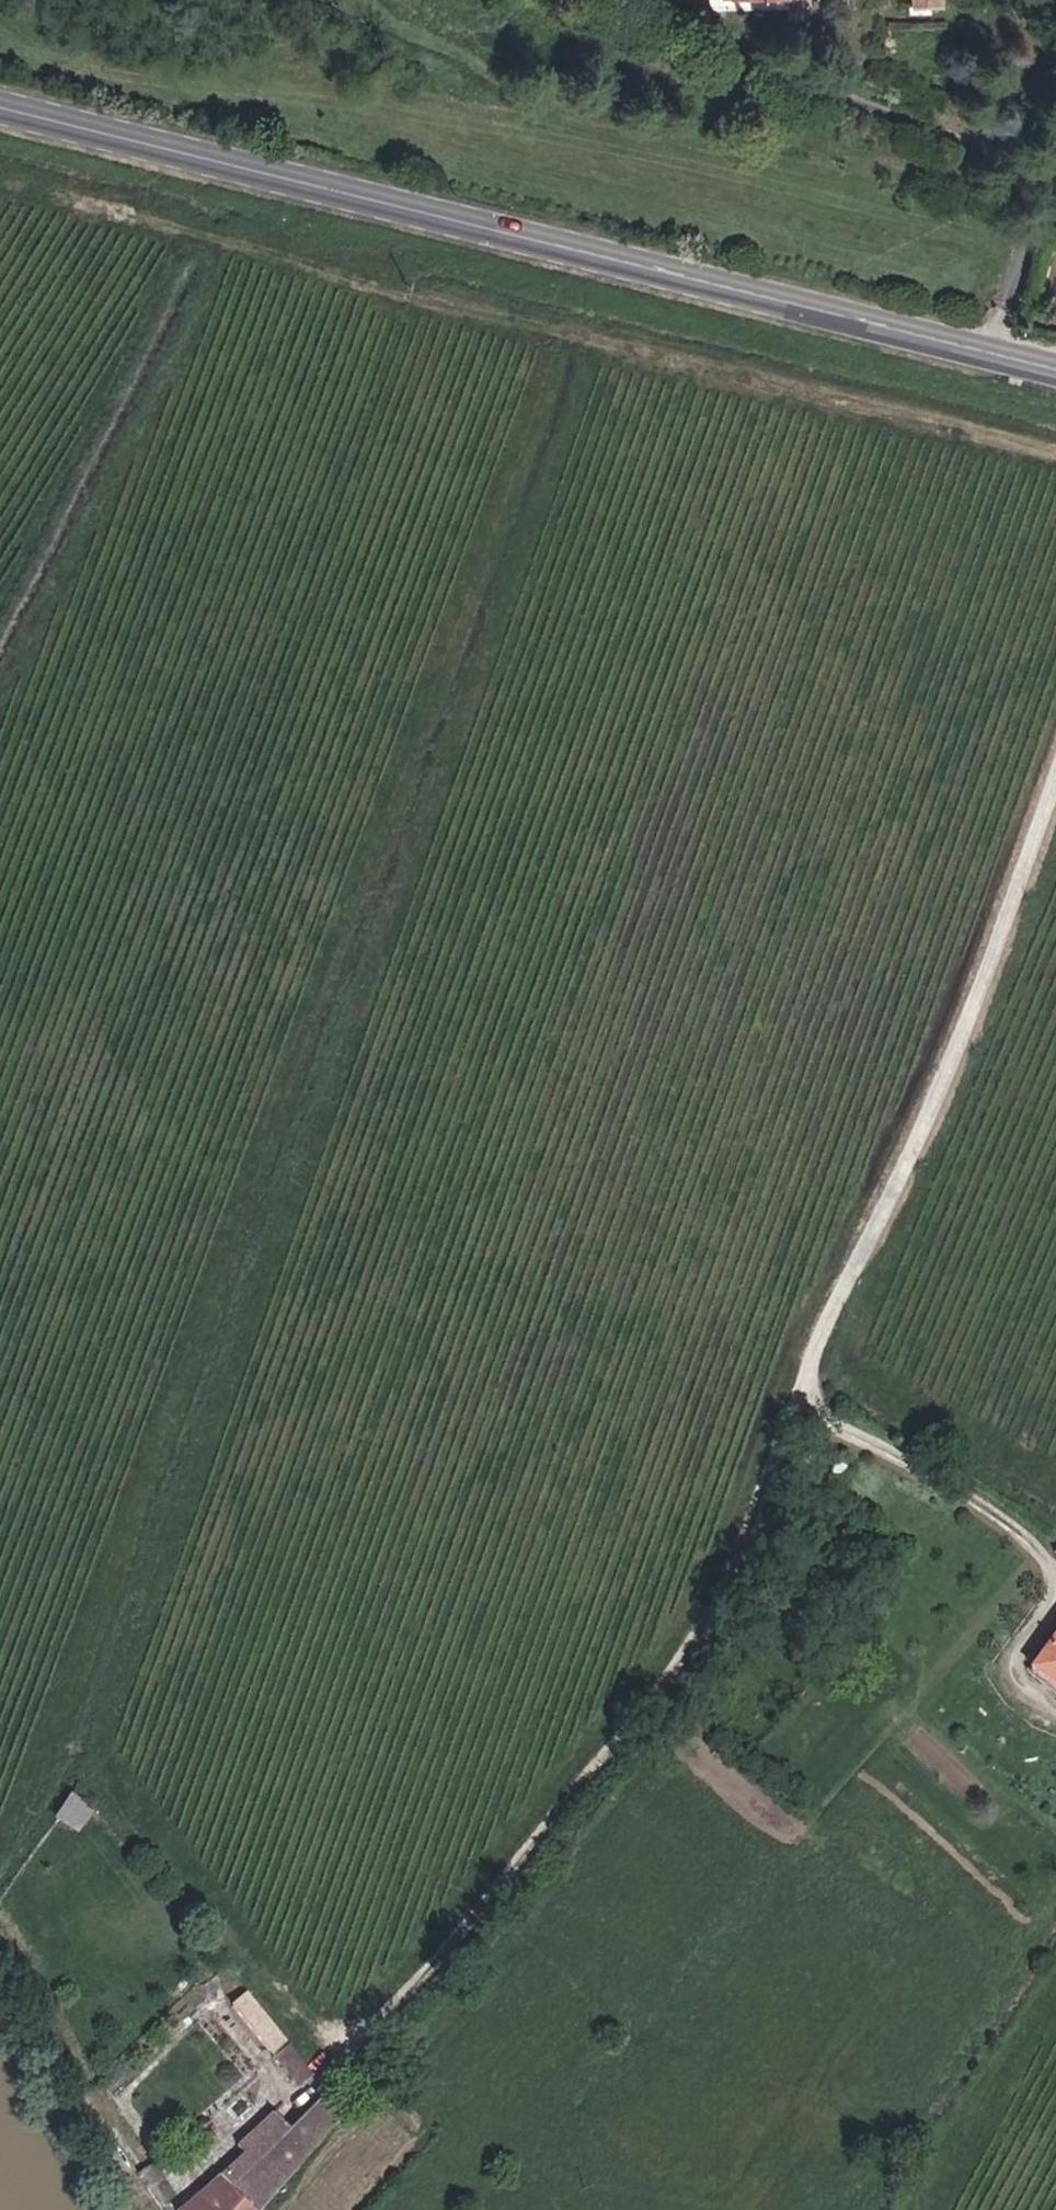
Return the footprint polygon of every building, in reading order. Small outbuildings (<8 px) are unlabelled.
[(1026,1669),(1055,1690),(1055,1627),(1026,1669)] [(71,1795),(61,1821),(88,1831),(98,1805),(71,1795)] [(292,2041),(278,2053),(306,2085),(320,2073),(292,2041)] [(201,2209),(275,2209),(289,2191),(352,2114),(333,2095),(303,2129),(281,2109),(247,2143),(257,2151),(201,2209)]
